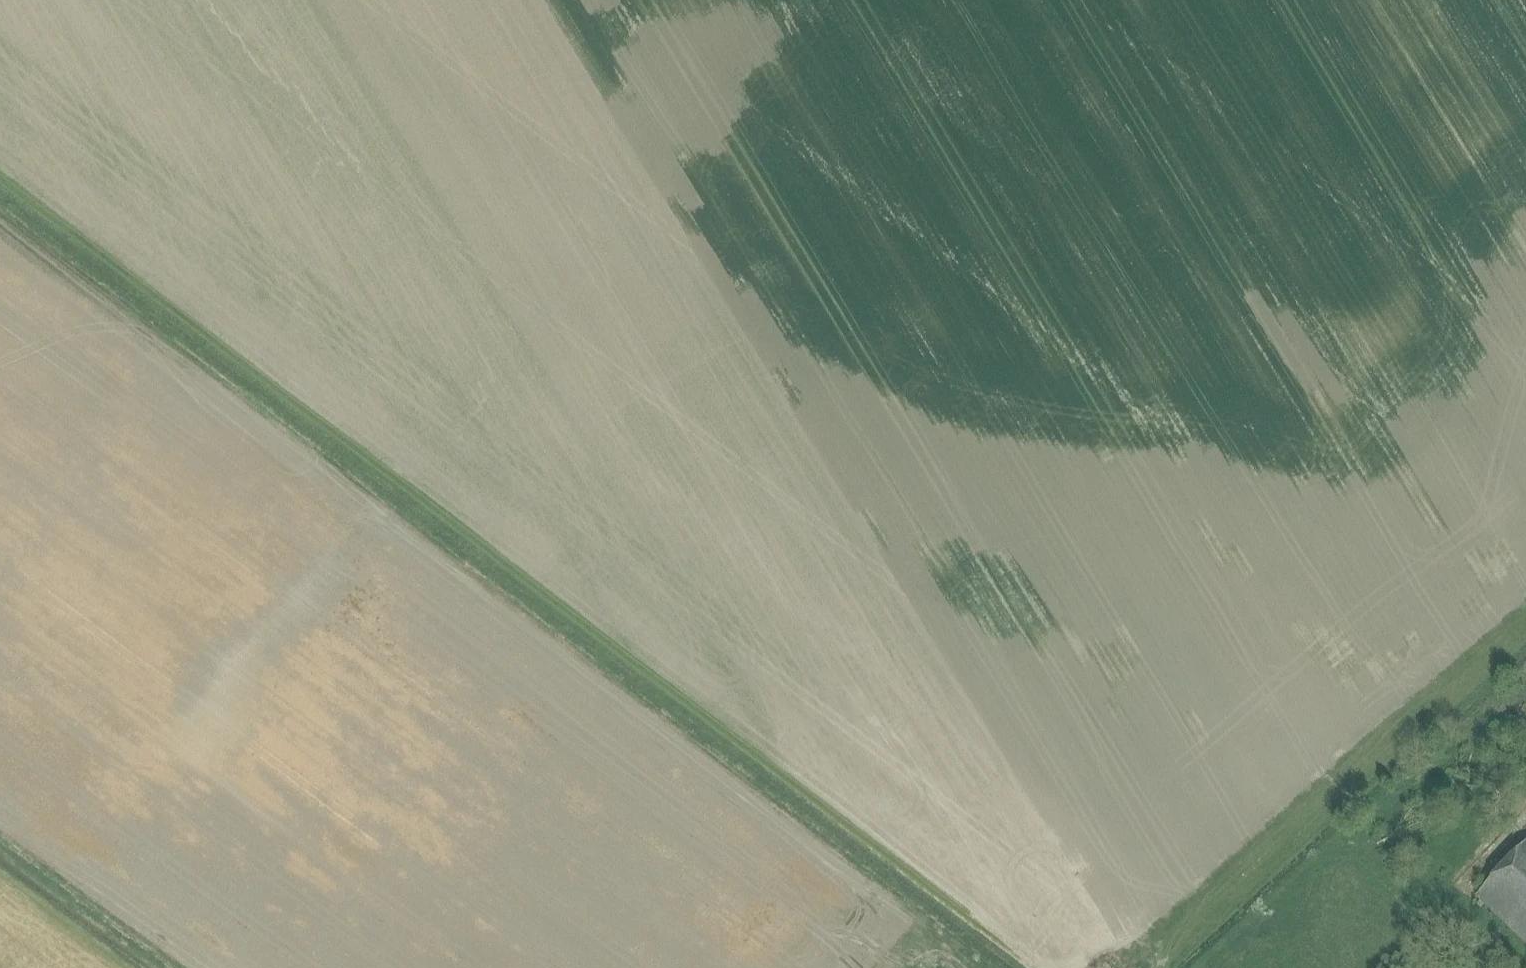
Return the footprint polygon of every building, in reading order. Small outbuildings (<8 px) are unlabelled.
[(1477,896),(1482,900),(1479,903),(1483,906),(1485,904),(1525,943),(1525,845),(1477,896)]
